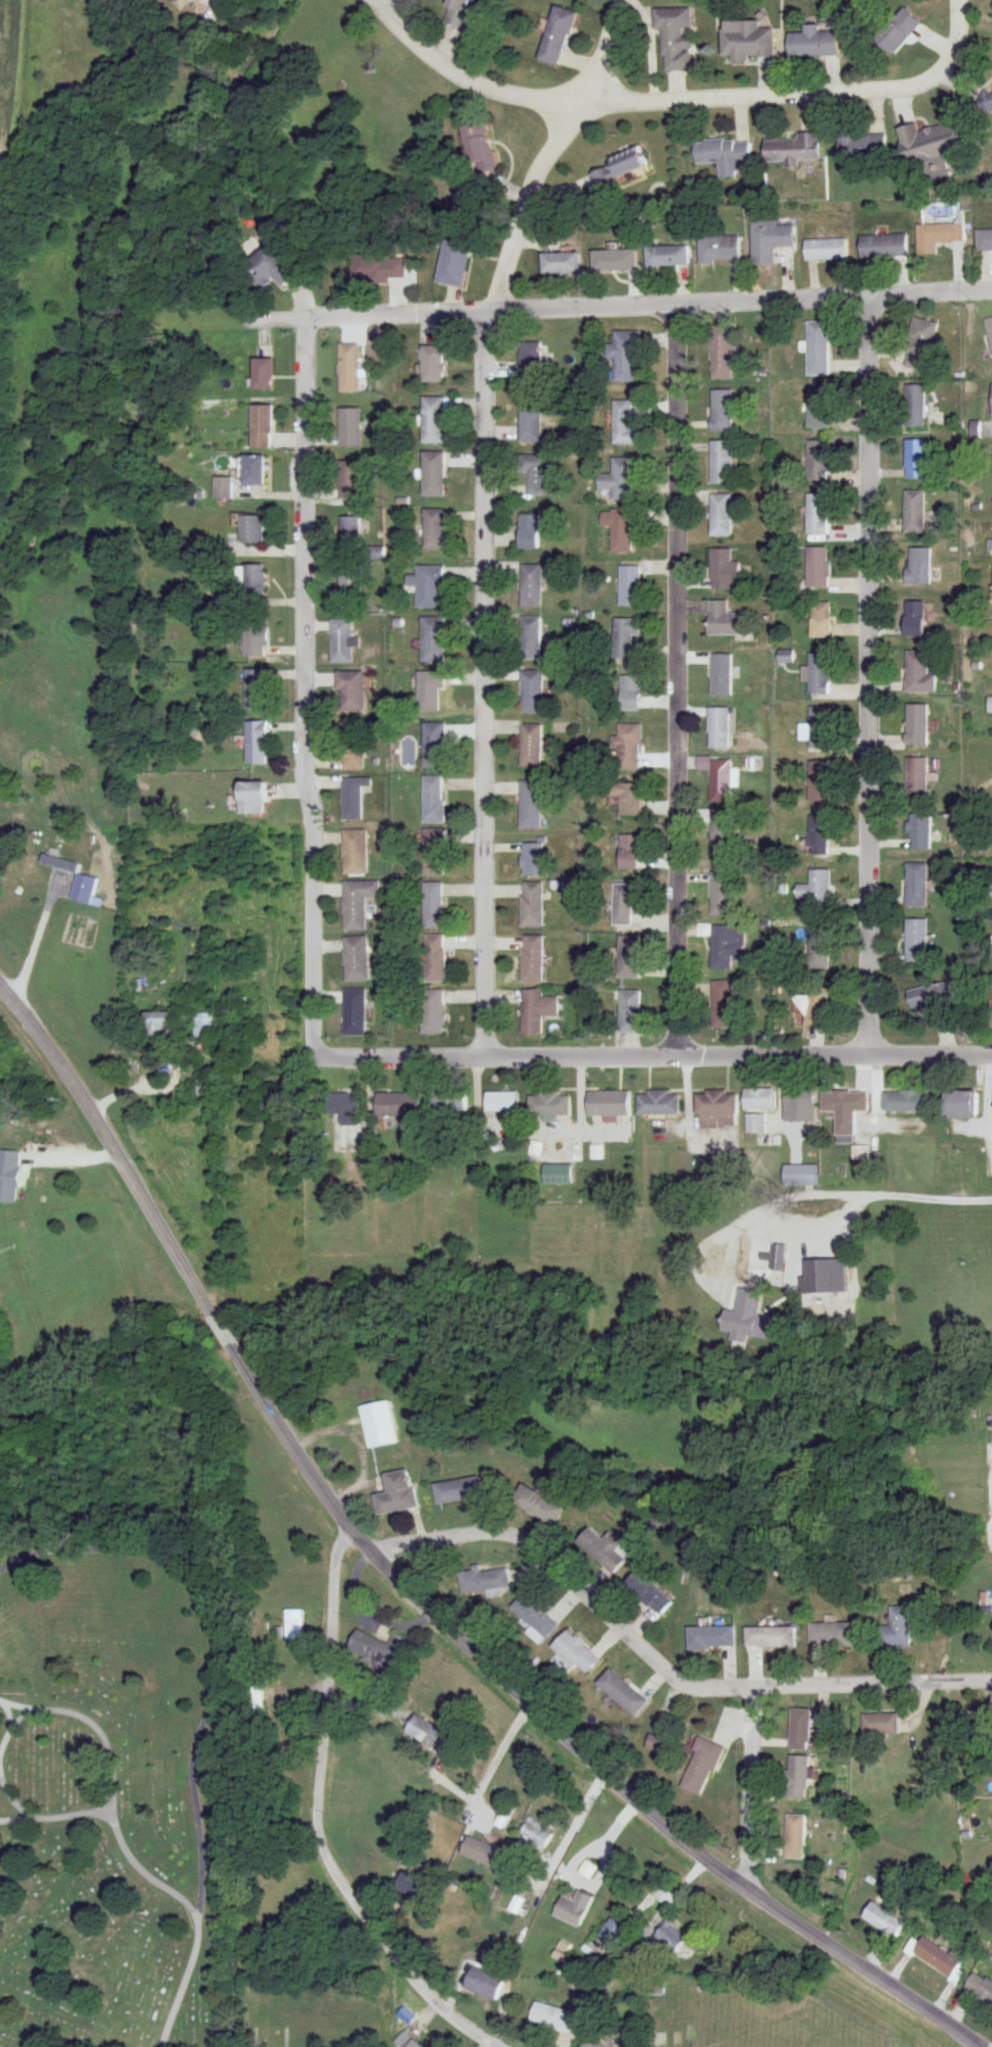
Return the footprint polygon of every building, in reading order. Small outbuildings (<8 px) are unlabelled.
[(442,22),(460,28),(470,0),(450,0),(442,22)] [(558,68),(576,14),(554,7),(537,61),(558,68)] [(921,24),(902,8),(873,41),(891,57),(921,24)] [(690,9),(653,10),(654,32),(662,32),(663,73),(690,72),(690,32),(691,32),(690,9)] [(721,31),(721,58),(730,58),(730,64),(748,63),(748,59),(766,59),(765,30),(759,30),(759,23),(738,23),(738,30),(721,31)] [(838,57),(837,32),(818,33),(818,26),(803,27),(803,35),(791,35),(792,58),(838,57)] [(982,109),(991,116),(991,92),(982,109)] [(944,157),(970,149),(961,120),(919,132),(916,124),(895,131),(905,163),(919,159),(926,184),(950,177),(944,157)] [(463,126),(472,175),(497,171),(488,121),(463,126)] [(798,161),(819,161),(819,134),(798,134),(798,141),(764,141),(764,167),(798,167),(798,161)] [(839,135),(839,161),(885,161),(885,135),(839,135)] [(719,163),(719,175),(750,175),(749,141),(694,142),(694,164),(719,163)] [(596,187),(644,167),(635,147),(607,159),(610,165),(590,173),(596,187)] [(793,246),(793,225),(778,225),(778,221),(752,222),(752,265),(773,264),(773,246),(793,246)] [(916,225),(917,256),(936,256),(936,243),(964,243),(963,224),(916,225)] [(976,229),(976,251),(991,251),(991,229),(976,229)] [(471,240),(444,236),(436,282),(462,287),(471,240)] [(740,261),(740,236),(699,236),(699,261),(740,261)] [(859,236),(859,258),(906,258),(906,236),(859,236)] [(804,239),(804,259),(846,259),(846,239),(804,239)] [(270,242),(244,268),(263,288),(274,278),(285,289),(301,272),(270,242)] [(646,246),(646,266),(688,266),(688,246),(646,246)] [(636,250),(592,250),(592,271),(636,271),(636,250)] [(579,274),(579,253),(542,253),(542,274),(579,274)] [(405,256),(352,257),(352,279),(406,278),(405,256)] [(937,321),(911,319),(907,369),(935,371),(938,339),(935,339),(937,321)] [(829,377),(829,321),(806,321),(806,377),(829,377)] [(732,380),(732,327),(710,327),(710,380),(732,380)] [(613,330),(612,381),(637,382),(638,331),(613,330)] [(551,353),(540,353),(540,342),(520,342),(520,376),(541,376),(541,368),(551,368),(551,353)] [(359,344),(338,344),(338,393),(359,393),(359,344)] [(422,346),(422,382),(444,382),(444,346),(422,346)] [(250,391),(273,391),(273,358),(250,358),(250,391)] [(925,385),(905,385),(905,428),(925,428),(925,385)] [(829,387),(806,387),(806,429),(829,429),(829,387)] [(732,390),(710,390),(710,432),(732,432),(732,390)] [(422,444),(445,444),(445,397),(422,397),(422,444)] [(636,444),(635,400),(612,401),(613,445),(636,444)] [(251,405),(251,448),(272,448),(272,405),(251,405)] [(520,443),(541,443),(541,405),(520,405),(520,443)] [(339,408),(339,446),(361,446),(361,408),(339,408)] [(979,440),(980,421),(970,420),(969,439),(979,440)] [(905,479),(927,479),(927,440),(905,440),(905,479)] [(732,486),(732,441),(710,441),(710,486),(732,486)] [(807,482),(831,482),(831,441),(807,441),(807,482)] [(444,496),(444,452),(422,452),(422,496),(444,496)] [(527,473),(527,495),(548,495),(548,455),(519,455),(519,473),(527,473)] [(264,485),(264,456),(243,456),(243,485),(264,485)] [(612,490),(612,501),(635,501),(635,458),(612,457),(612,474),(598,474),(598,490),(612,490)] [(361,500),(361,462),(339,462),(339,500),(361,500)] [(231,499),(231,478),(214,478),(214,499),(231,499)] [(924,535),(924,490),(904,490),(904,535),(924,535)] [(806,494),(806,536),(828,536),(828,494),(806,494)] [(731,495),(710,495),(710,538),(731,538),(731,495)] [(444,510),(423,510),(423,550),(444,550),(444,510)] [(631,528),(640,528),(640,510),(601,510),(601,527),(610,527),(610,553),(631,553),(631,528)] [(540,514),(518,514),(518,549),(540,549),(540,514)] [(240,517),(240,544),(263,544),(263,517),(240,517)] [(361,517),(343,517),(343,546),(361,546),(361,517)] [(829,587),(829,547),(806,547),(806,587),(829,587)] [(930,585),(930,548),(905,548),(905,585),(930,585)] [(738,562),(730,562),(731,550),(710,549),(709,589),(738,589),(738,562)] [(521,608),(541,608),(541,564),(521,564),(521,608)] [(244,565),(244,591),(266,591),(266,565),(244,565)] [(441,607),(441,584),(444,584),(445,565),(417,565),(417,576),(408,576),(408,587),(417,587),(417,607),(441,607)] [(620,606),(640,606),(640,566),(620,566),(620,606)] [(363,597),(363,567),(340,567),(340,597),(363,597)] [(743,613),(727,613),(727,601),(708,601),(708,635),(743,635),(743,613)] [(924,636),(924,601),(905,601),(905,636),(924,636)] [(830,637),(830,602),(810,602),(810,637),(830,637)] [(445,617),(422,617),(422,662),(445,662),(445,617)] [(540,659),(540,617),(520,617),(520,659),(540,659)] [(353,619),(331,619),(331,662),(353,662),(353,619)] [(631,660),(631,635),(639,635),(639,619),(613,619),(613,660),(631,660)] [(244,625),(244,656),(267,656),(267,625),(244,625)] [(777,662),(792,662),(792,650),(777,650),(777,662)] [(906,692),(935,692),(935,674),(927,674),(927,650),(906,650),(906,692)] [(732,696),(732,653),(710,653),(710,696),(732,696)] [(808,693),(829,693),(829,653),(808,653),(808,693)] [(265,669),(245,669),(245,710),(265,710),(265,669)] [(420,670),(418,710),(439,711),(440,689),(445,689),(446,671),(420,670)] [(543,713),(543,670),(521,670),(521,713),(543,713)] [(338,671),(338,710),(364,710),(364,671),(338,671)] [(642,677),(620,675),(618,711),(639,712),(642,677)] [(927,704),(905,704),(905,744),(927,744),(927,704)] [(809,749),(830,749),(830,706),(809,706),(809,749)] [(729,707),(707,707),(707,748),(729,748),(729,707)] [(246,721),(246,764),(266,764),(266,721),(246,721)] [(422,768),(445,768),(445,722),(422,722),(422,768)] [(521,767),(541,767),(541,724),(521,724),(521,767)] [(641,725),(614,724),(613,771),(640,771),(641,725)] [(364,742),(343,742),(343,769),(364,769),(364,742)] [(906,798),(927,798),(927,757),(906,757),(906,798)] [(710,770),(710,803),(730,803),(730,759),(697,759),(697,769),(710,770)] [(830,761),(808,761),(808,801),(830,801),(830,761)] [(423,823),(444,823),(444,776),(423,776),(423,823)] [(342,777),(342,820),(362,820),(362,786),(372,786),(372,777),(342,777)] [(520,829),(541,829),(541,781),(520,781),(520,829)] [(237,813),(264,813),(264,782),(237,782),(237,813)] [(604,784),(604,799),(619,799),(619,817),(639,817),(639,784),(604,784)] [(708,813),(708,858),(731,858),(731,813),(708,813)] [(930,850),(930,813),(908,813),(908,850),(930,850)] [(809,856),(831,856),(831,816),(809,816),(809,856)] [(423,876),(444,876),(444,829),(423,829),(423,876)] [(343,875),(367,875),(367,830),(343,830),(343,875)] [(639,870),(639,835),(617,835),(617,870),(639,870)] [(546,843),(522,843),(522,876),(546,876),(546,843)] [(34,893),(55,866),(33,850),(13,877),(34,893)] [(927,908),(927,864),(905,864),(905,908),(927,908)] [(830,870),(809,870),(809,885),(796,885),(796,899),(809,899),(809,908),(830,909),(830,870)] [(732,872),(710,872),(710,916),(732,916),(732,872)] [(69,900),(90,906),(97,880),(76,874),(69,900)] [(343,932),(366,932),(366,899),(379,899),(379,882),(343,882),(343,932)] [(422,930),(444,930),(444,883),(422,883),(422,930)] [(521,927),(543,927),(543,883),(521,883),(521,927)] [(633,926),(633,900),(640,900),(640,884),(612,884),(612,926),(633,926)] [(927,920),(906,920),(906,963),(927,963),(927,920)] [(711,925),(710,970),(732,970),(732,957),(745,957),(745,925),(711,925)] [(809,966),(828,966),(828,925),(809,925),(809,966)] [(423,983),(444,983),(444,935),(423,935),(423,983)] [(541,983),(541,936),(521,936),(521,983),(541,983)] [(639,937),(617,937),(617,979),(639,979),(639,937)] [(368,938),(344,938),(344,983),(368,983),(368,938)] [(732,1028),(732,981),(706,981),(706,1028),(732,1028)] [(910,1009),(920,1007),(923,1019),(929,1017),(932,1028),(954,1024),(945,983),(906,991),(910,1009)] [(826,1026),(827,986),(807,986),(807,997),(796,996),(795,1015),(804,1016),(804,1025),(826,1026)] [(343,1037),(365,1037),(365,990),(343,990),(343,1037)] [(444,990),(419,990),(419,1035),(444,1035),(444,990)] [(542,990),(521,990),(521,1035),(541,1035),(541,1017),(557,1017),(557,998),(541,998),(542,990)] [(618,1033),(639,1033),(639,991),(618,991),(618,1033)] [(168,1026),(168,1013),(145,1013),(145,1038),(163,1038),(163,1026),(168,1026)] [(213,1013),(194,1013),(194,1039),(213,1039),(213,1013)] [(815,1122),(815,1088),(785,1088),(785,1122),(815,1122)] [(743,1089),(743,1110),(774,1110),(774,1089),(743,1089)] [(977,1090),(944,1090),(944,1118),(977,1118),(977,1090)] [(587,1116),(629,1116),(629,1091),(587,1091),(587,1116)] [(868,1112),(868,1091),(822,1091),(822,1112),(868,1112)] [(929,1111),(929,1091),(883,1092),(883,1112),(929,1111)] [(466,1115),(466,1092),(430,1092),(430,1115),(466,1115)] [(516,1092),(485,1092),(485,1112),(516,1112),(516,1092)] [(637,1092),(637,1115),(678,1115),(678,1092),(637,1092)] [(697,1092),(697,1129),(737,1129),(737,1092),(697,1092)] [(419,1116),(419,1093),(375,1093),(375,1116),(419,1116)] [(529,1093),(529,1115),(569,1115),(569,1093),(529,1093)] [(359,1127),(359,1094),(337,1094),(337,1127),(359,1127)] [(766,1115),(746,1115),(746,1133),(766,1133),(766,1115)] [(0,1150),(0,1203),(17,1203),(18,1151),(0,1150)] [(543,1183),(570,1183),(570,1165),(543,1165),(543,1183)] [(816,1165),(784,1165),(784,1187),(816,1187),(816,1165)] [(688,1239),(689,1261),(723,1260),(722,1237),(688,1239)] [(763,1248),(763,1276),(777,1276),(777,1248),(763,1248)] [(764,1337),(765,1315),(732,1313),(731,1335),(764,1337)] [(397,1444),(389,1401),(360,1406),(367,1449),(397,1444)] [(384,1474),(388,1494),(373,1496),(377,1516),(417,1509),(410,1470),(384,1474)] [(437,1506),(483,1498),(480,1477),(434,1485),(437,1506)] [(510,1508),(556,1527),(564,1506),(518,1487),(510,1508)] [(602,1541),(590,1529),(577,1541),(610,1576),(632,1555),(611,1533),(602,1541)] [(508,1569),(480,1573),(479,1569),(458,1572),(461,1599),(511,1593),(508,1569)] [(659,1618),(673,1603),(638,1569),(624,1584),(659,1618)] [(526,1635),(537,1647),(560,1624),(527,1592),(511,1608),(532,1629),(526,1635)] [(909,1607),(886,1607),(885,1646),(909,1646),(909,1607)] [(285,1648),(302,1648),(302,1610),(285,1610),(285,1648)] [(807,1624),(807,1648),(850,1648),(850,1624),(807,1624)] [(744,1626),(744,1650),(794,1650),(794,1626),(744,1626)] [(734,1649),(734,1627),(688,1627),(688,1649),(734,1649)] [(394,1634),(389,1644),(355,1630),(347,1651),(397,1670),(409,1640),(394,1634)] [(600,1659),(567,1630),(552,1648),(584,1676),(600,1659)] [(597,1683),(634,1717),(648,1702),(611,1668),(597,1683)] [(249,1714),(261,1714),(261,1686),(249,1686),(249,1714)] [(788,1751),(809,1751),(809,1709),(788,1709),(788,1751)] [(897,1715),(861,1715),(861,1735),(897,1735),(897,1715)] [(442,1756),(452,1737),(414,1717),(404,1735),(442,1756)] [(666,1734),(647,1737),(649,1753),(668,1751),(666,1734)] [(723,1748),(699,1737),(677,1789),(702,1799),(723,1748)] [(806,1758),(785,1758),(785,1799),(806,1799),(806,1758)] [(784,1860),(804,1860),(804,1816),(784,1816),(784,1860)] [(520,1829),(543,1848),(553,1836),(530,1817),(520,1829)] [(460,1857),(497,1869),(504,1851),(466,1838),(460,1857)] [(583,1865),(580,1874),(589,1877),(592,1868),(583,1865)] [(394,1891),(420,1903),(429,1884),(403,1872),(394,1891)] [(552,1917),(580,1929),(592,1898),(577,1892),(573,1901),(560,1896),(552,1917)] [(518,1916),(524,1900),(515,1896),(508,1912),(518,1916)] [(892,1940),(904,1925),(872,1902),(861,1917),(892,1940)] [(625,1930),(611,1920),(599,1937),(612,1947),(625,1930)] [(669,1963),(688,1940),(666,1922),(647,1945),(669,1963)] [(951,1981),(962,1963),(919,1937),(908,1956),(951,1981)] [(505,1981),(473,1966),(463,1988),(495,2003),(505,1981)] [(973,1974),(963,1992),(991,2008),(991,1984),(973,1974)] [(529,2022),(574,2035),(580,2014),(535,2001),(529,2022)] [(393,2046),(422,2046),(404,2031),(392,2046),(393,2046)] [(598,2035),(582,2046),(607,2046),(598,2035)]
